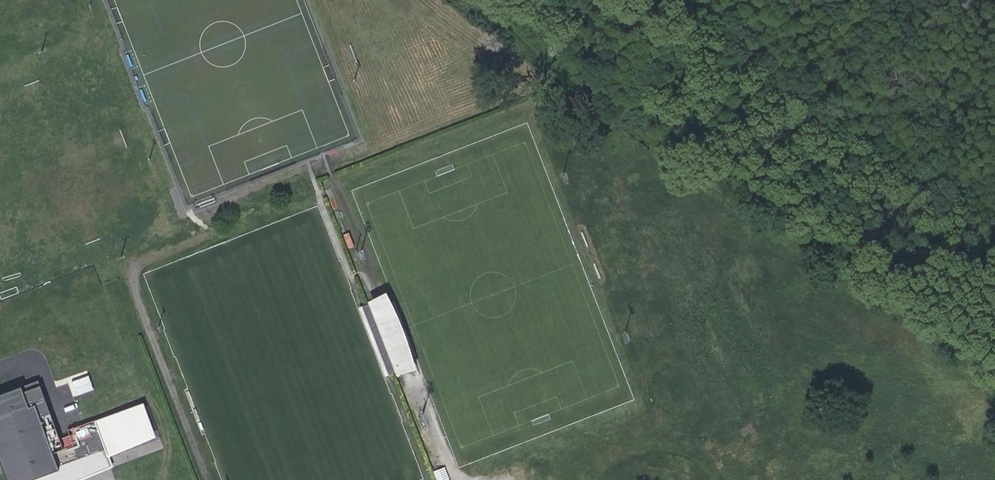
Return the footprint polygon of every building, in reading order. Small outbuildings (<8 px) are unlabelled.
[(368,300),(370,306),(397,373),(399,378),(417,371),(385,293),(368,300)] [(397,373),(370,306),(357,311),(384,378),(397,373)] [(73,380),(78,394),(94,388),(89,374),(73,380)] [(22,392),(19,386),(0,393),(0,463),(6,479),(78,479),(110,467),(107,456),(154,437),(143,402),(72,426),(76,440),(72,442),(72,447),(62,450),(40,387),(22,392)]
